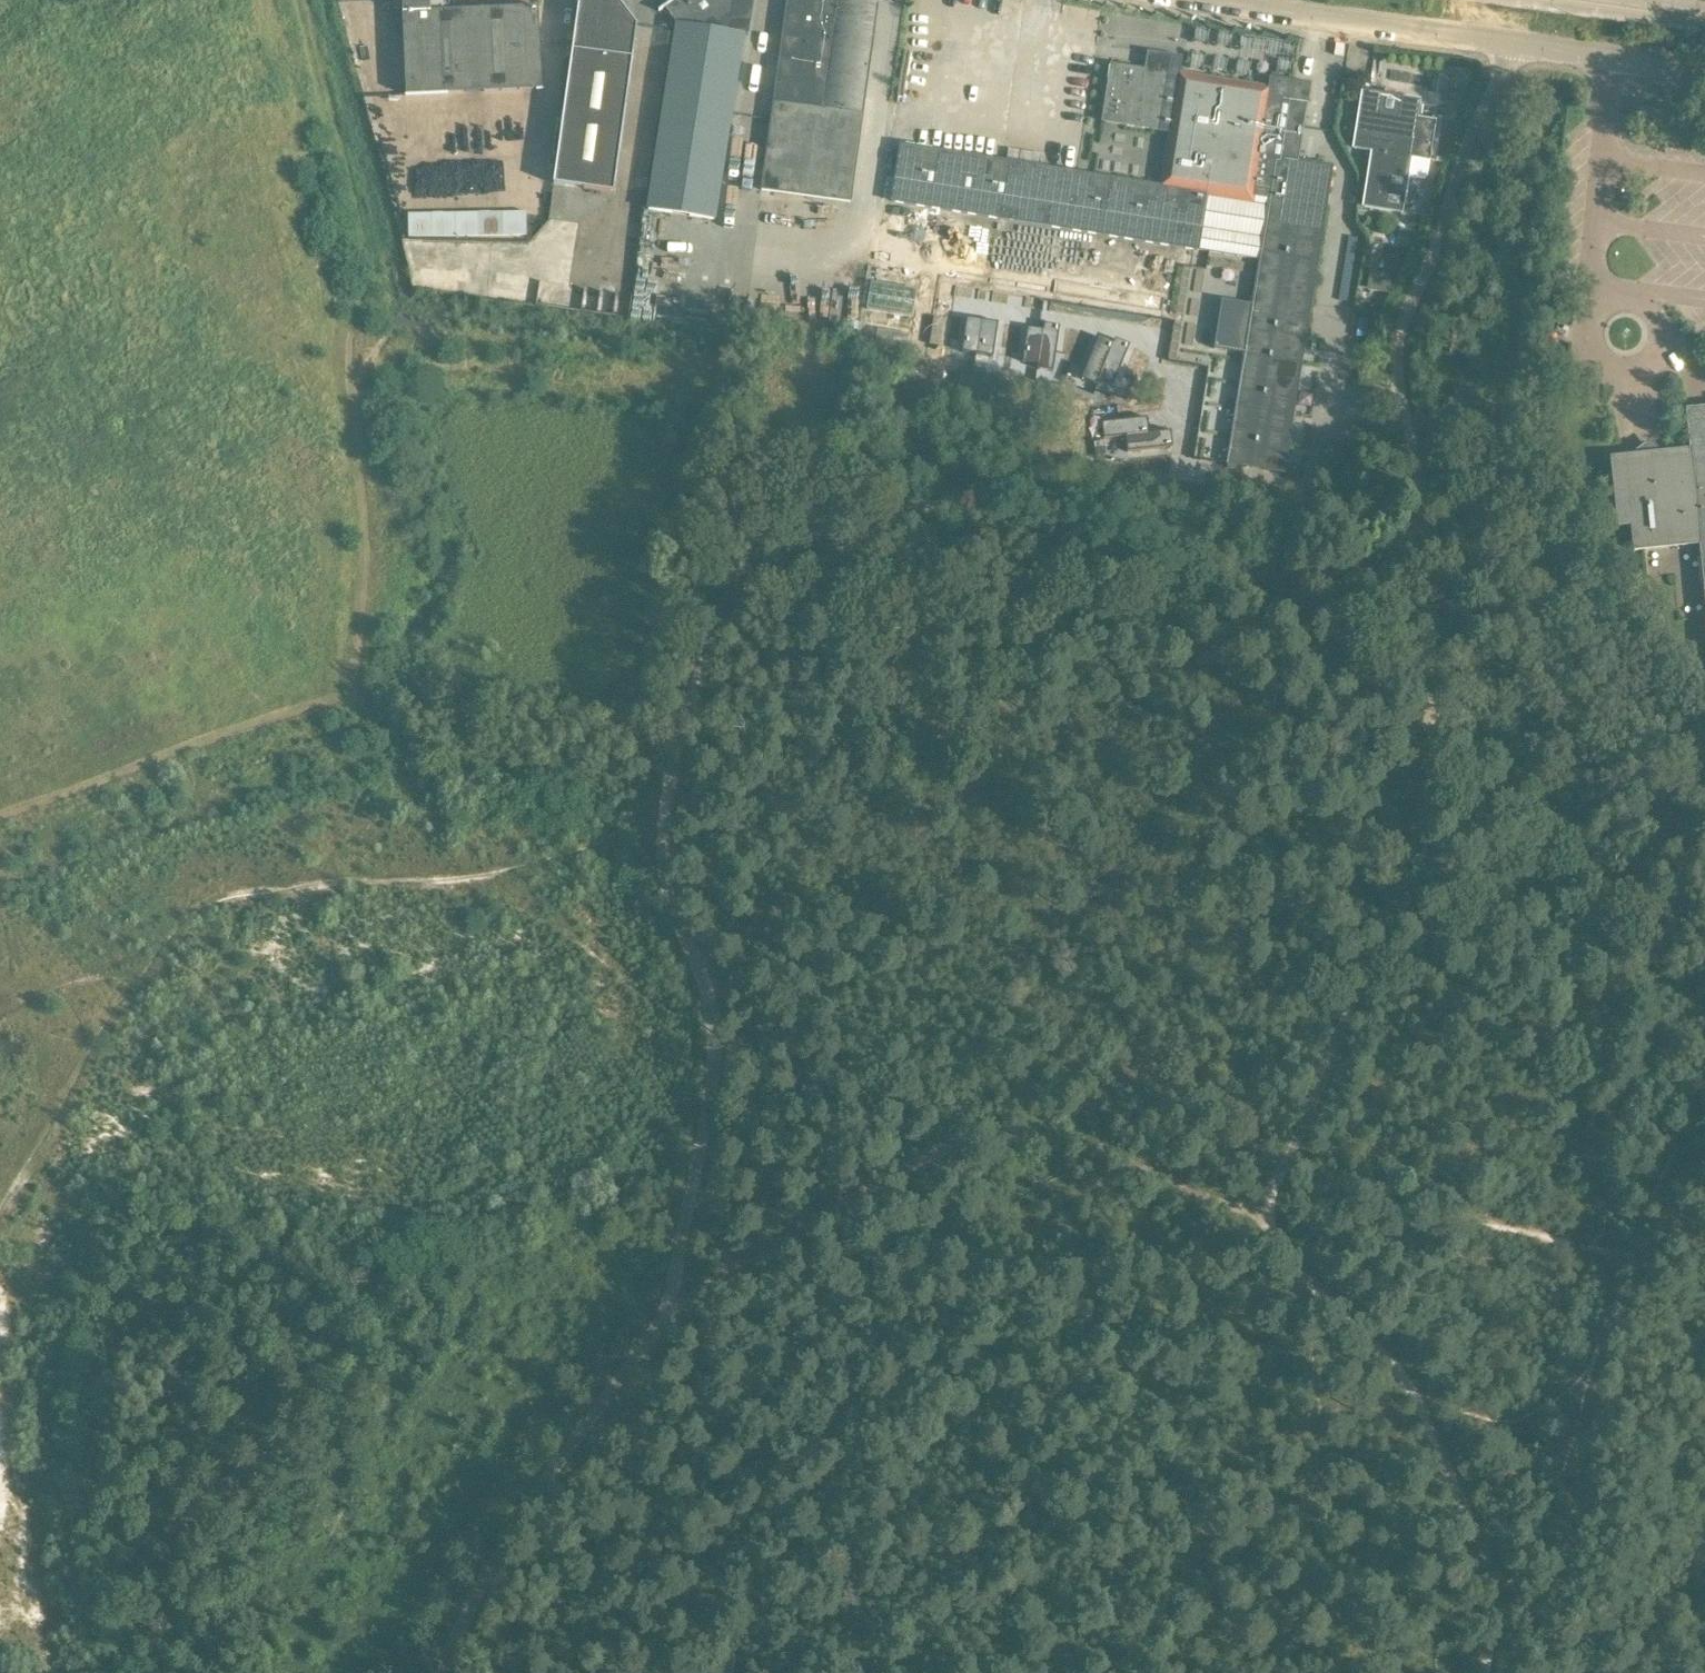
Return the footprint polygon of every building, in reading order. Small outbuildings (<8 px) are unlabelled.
[(388,2),(402,1),(407,95),(543,90),(539,31),(538,9),(431,13),(430,0),(431,0),(388,0),(388,2)] [(637,27),(616,0),(579,0),(579,1),(553,186),(583,190),(583,191),(614,195),(637,27)] [(673,48),(647,210),(713,220),(743,36),(720,32),(722,22),(731,15),(734,0),(675,0),(664,8),(677,24),(673,48)] [(786,16),(773,104),(771,104),(764,172),(752,171),(751,188),(761,190),(761,193),(823,200),(822,209),(840,212),(841,204),(850,205),(877,6),(837,0),(837,3),(824,2),(824,0),(788,0),(786,16)] [(1111,67),(1107,88),(1102,124),(1170,136),(1161,188),(902,143),(892,204),(1199,256),(1209,197),(1254,205),(1255,199),(1270,201),(1224,465),(1283,475),(1332,168),(1298,163),(1310,86),(1270,80),(1268,91),(1111,67)] [(1419,103),(1362,94),(1354,150),(1372,153),(1363,208),(1401,214),(1407,176),(1425,179),(1428,162),(1434,124),(1416,121),(1419,103)] [(492,132),(494,157),(516,156),(515,131),(492,132)] [(408,216),(408,239),(527,236),(526,213),(408,216)] [(415,242),(414,283),(457,283),(457,272),(485,273),(486,258),(511,258),(511,243),(415,242)] [(1393,275),(1370,272),(1367,292),(1390,295),(1393,275)] [(957,294),(941,296),(947,341),(962,339),(957,294)] [(1042,301),(1027,299),(1020,344),(1036,346),(1042,301)] [(974,306),(958,307),(964,352),(979,350),(974,306)] [(1056,317),(1040,314),(1034,359),(1050,361),(1056,317)] [(1216,351),(1222,325),(1191,319),(1186,345),(1216,351)] [(1109,337),(1078,370),(1089,380),(1120,347),(1109,337)] [(1111,357),(1080,390),(1092,401),(1123,368),(1111,357)] [(1161,399),(1118,412),(1123,427),(1166,414),(1161,399)] [(1688,434),(1690,453),(1609,459),(1615,530),(1629,529),(1631,553),(1699,547),(1704,617),(1704,410),(1686,412),(1688,434)] [(1153,418),(1110,431),(1114,446),(1158,433),(1153,418)]
